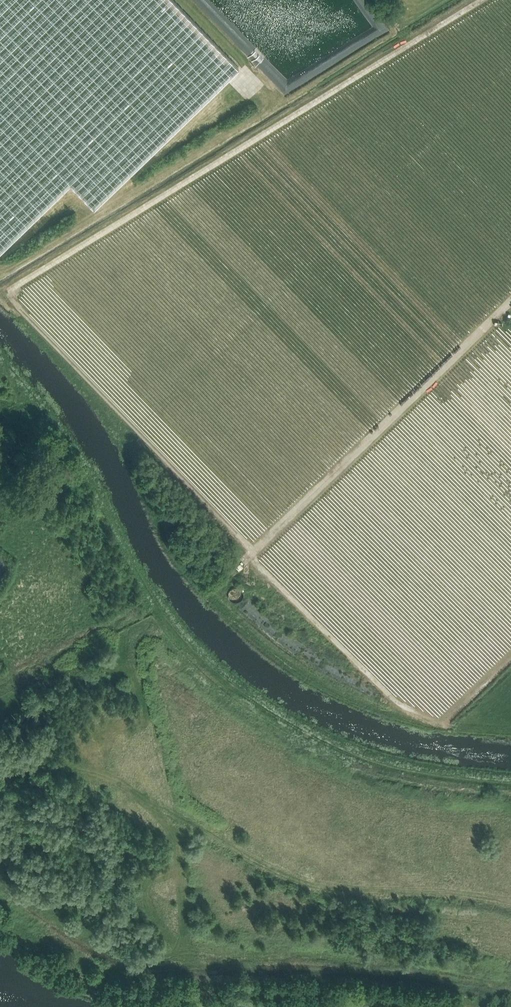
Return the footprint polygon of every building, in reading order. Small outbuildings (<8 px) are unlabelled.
[(71,183),(95,207),(239,68),(173,0),(0,0),(0,251),(71,183)]
